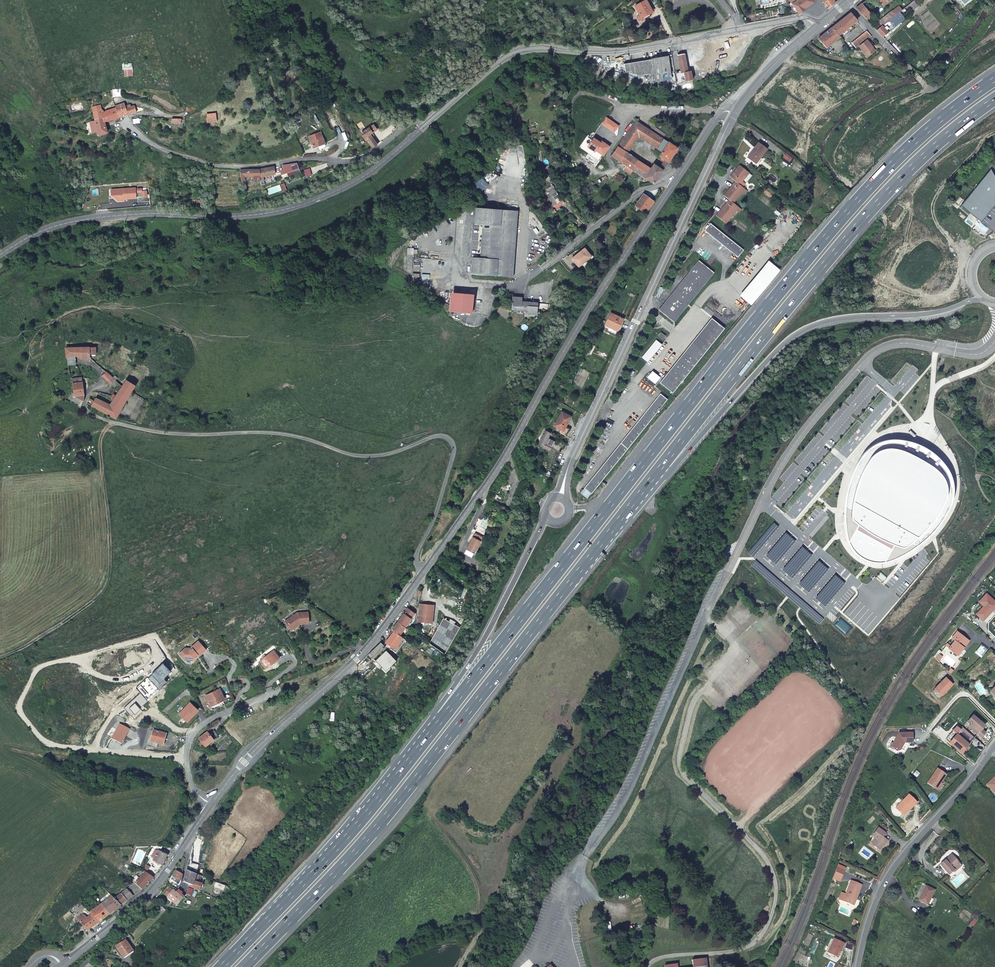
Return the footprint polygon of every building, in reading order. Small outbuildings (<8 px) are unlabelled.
[(799,13),(804,9),(804,8),(813,2),(812,0),(790,0),(799,13)] [(828,8),(835,3),(833,0),(822,0),(828,8)] [(914,0),(910,3),(906,6),(910,12),(918,5),(914,0)] [(642,22),(651,18),(650,15),(653,14),(647,2),(636,8),(640,17),(639,20),(640,21),(640,22),(642,22)] [(861,4),(856,9),(866,20),(871,15),(861,4)] [(898,12),(901,10),(897,6),(881,19),(885,23),(898,12)] [(876,30),(882,37),(889,31),(886,27),(889,24),(892,28),(904,19),(898,12),(885,23),(881,26),(876,30)] [(837,36),(857,21),(850,13),(831,28),(837,36)] [(839,38),(837,36),(831,28),(817,39),(825,48),(839,38)] [(866,31),(866,32),(851,44),(856,49),(859,47),(866,41),(872,37),(866,31)] [(875,51),(866,41),(859,47),(867,58),(875,51)] [(693,81),(691,72),(688,73),(684,55),(678,56),(683,83),(693,81)] [(613,77),(613,78),(618,79),(643,76),(644,83),(655,81),(655,83),(672,81),(669,59),(626,64),(626,62),(612,63),(599,62),(598,71),(613,77)] [(116,108),(119,117),(128,113),(126,104),(125,101),(115,105),(116,108)] [(126,104),(128,113),(137,110),(135,103),(131,104),(131,103),(126,104)] [(105,122),(119,117),(116,108),(107,111),(104,112),(101,110),(100,105),(92,107),(95,121),(97,129),(97,130),(98,135),(107,133),(107,132),(109,131),(109,128),(107,129),(105,122)] [(618,145),(627,152),(639,134),(653,143),(659,134),(636,118),(628,130),(618,145)] [(97,129),(95,121),(86,122),(88,132),(97,130),(97,129)] [(115,132),(123,128),(121,124),(114,127),(115,132)] [(371,148),(377,144),(374,139),(375,138),(368,128),(360,134),(365,141),(366,140),(371,148)] [(324,133),(312,137),(314,149),(327,145),(324,133)] [(659,134),(653,143),(662,149),(659,154),(664,157),(664,158),(663,159),(666,160),(667,161),(667,160),(677,146),(659,134)] [(595,148),(602,153),(608,144),(601,139),(600,141),(593,136),(587,145),(594,150),(595,148)] [(747,156),(756,162),(766,147),(758,141),(747,156)] [(651,167),(646,165),(627,152),(618,145),(612,154),(626,164),(632,167),(645,176),(651,167)] [(654,162),(651,167),(645,176),(653,181),(662,167),(659,165),(654,162)] [(285,174),(299,169),(297,163),(291,164),(284,165),(284,168),(285,174)] [(731,175),(736,179),(740,182),(744,178),(750,171),(740,163),(731,175)] [(629,172),(632,167),(626,164),(623,168),(629,172)] [(260,175),(261,181),(263,181),(263,180),(265,179),(265,177),(263,177),(263,176),(276,174),(274,166),(259,168),(260,175)] [(979,220),(994,201),(994,178),(989,167),(958,204),(979,220)] [(740,182),(736,179),(725,193),(730,197),(734,201),(742,191),(746,187),(743,185),(740,182)] [(136,195),(147,195),(146,189),(142,189),(142,187),(138,187),(138,191),(136,191),(136,186),(115,188),(115,197),(118,199),(125,199),(124,197),(136,196),(136,195)] [(653,203),(642,195),(636,205),(646,212),(653,203)] [(734,201),(730,197),(717,213),(727,221),(736,209),(740,205),(734,201)] [(512,274),(517,208),(475,205),(475,215),(475,222),(482,222),(480,255),(473,255),(472,271),(512,274)] [(712,222),(706,229),(739,256),(746,249),(712,222)] [(582,264),(591,256),(585,248),(572,259),(579,267),(582,264)] [(592,258),(591,256),(582,264),(586,268),(592,258)] [(780,269),(770,261),(742,294),(752,302),(780,269)] [(712,273),(700,263),(663,308),(675,318),(712,273)] [(473,292),(450,290),(448,309),(471,310),(473,292)] [(513,295),(512,298),(512,301),(516,302),(515,306),(528,308),(528,310),(532,310),(532,308),(536,309),(536,301),(536,300),(533,300),(533,301),(527,300),(521,299),(522,295),(517,295),(513,295)] [(618,332),(624,322),(613,316),(607,326),(618,332)] [(724,328),(711,318),(660,383),(672,393),(724,328)] [(663,339),(666,335),(663,332),(662,333),(660,331),(658,333),(660,335),(659,336),(663,339)] [(656,339),(641,357),(647,362),(662,344),(656,339)] [(92,362),(92,358),(92,354),(95,354),(95,346),(65,347),(67,365),(69,364),(69,362),(71,362),(72,356),(80,356),(80,357),(84,359),(86,359),(87,361),(92,362)] [(660,377),(652,371),(647,378),(655,384),(660,377)] [(122,387),(112,377),(109,381),(119,392),(117,395),(114,393),(112,397),(115,400),(111,405),(96,398),(96,400),(93,407),(116,420),(132,392),(135,387),(126,380),(122,387)] [(73,379),(73,386),(74,397),(84,402),(84,396),(81,378),(73,379)] [(667,399),(660,394),(580,493),(587,498),(591,494),(667,399)] [(565,427),(568,428),(573,417),(563,413),(556,428),(563,431),(565,427)] [(567,437),(571,429),(568,428),(565,427),(563,431),(561,434),(567,437)] [(553,434),(546,431),(540,445),(553,451),(557,443),(551,440),(553,434)] [(857,553),(866,558),(874,560),(884,560),(893,559),(902,555),(912,549),(925,539),(935,528),(944,516),(951,501),(953,491),(953,483),(952,474),(948,467),(944,460),(937,452),(928,445),(916,439),(904,435),(892,434),(883,435),(874,439),(865,445),(859,452),(854,463),(849,474),(845,486),(843,500),(843,512),(844,524),(846,537),(850,546),(857,553)] [(497,507),(494,505),(488,514),(491,516),(497,507)] [(477,537),(476,537),(469,548),(467,553),(474,557),(476,552),(483,541),(485,537),(478,533),(477,537)] [(986,595),(978,603),(983,607),(975,615),(982,622),(990,614),(988,612),(990,610),(992,612),(994,615),(994,604),(986,595)] [(419,620),(433,622),(434,619),(435,610),(420,608),(419,612),(419,618),(419,619),(419,620)] [(407,610),(398,623),(404,628),(405,629),(415,616),(407,610)] [(297,613),(286,620),(292,628),(300,622),(301,623),(309,622),(308,611),(297,613)] [(292,628),(286,620),(285,621),(291,630),(301,623),(300,622),(292,628)] [(404,628),(398,623),(392,631),(394,633),(399,636),(400,637),(405,629),(404,628)] [(954,639),(948,647),(957,654),(968,639),(956,630),(951,637),(954,639)] [(399,652),(406,641),(400,637),(399,636),(394,633),(387,643),(399,652)] [(189,650),(187,648),(180,654),(186,660),(189,658),(191,658),(194,661),(198,657),(197,656),(199,655),(199,656),(200,657),(207,650),(200,641),(192,647),(193,649),(192,650),(189,650)] [(381,643),(369,652),(373,656),(384,646),(381,643)] [(386,650),(373,662),(376,666),(378,664),(385,672),(396,662),(386,650)] [(276,652),(264,662),(262,664),(268,671),(282,659),(276,652)] [(153,675),(149,678),(157,686),(164,679),(172,671),(164,663),(152,674),(153,675)] [(164,679),(157,686),(160,689),(167,682),(164,679)] [(945,679),(933,690),(941,697),(952,686),(945,679)] [(225,699),(221,689),(207,695),(212,705),(225,699)] [(141,693),(125,708),(135,720),(144,712),(141,708),(148,702),(141,693)] [(191,702),(180,714),(188,722),(199,710),(191,702)] [(979,722),(972,716),(969,720),(966,723),(968,725),(971,723),(974,727),(972,729),(982,738),(986,735),(982,731),(985,727),(979,722)] [(966,723),(969,720),(966,717),(958,726),(961,729),(966,723)] [(961,729),(958,726),(954,731),(970,745),(971,744),(973,740),(961,729)] [(164,745),(167,733),(162,731),(162,734),(155,732),(153,742),(150,742),(149,745),(160,748),(161,744),(164,745)] [(210,733),(201,740),(206,747),(221,736),(217,731),(211,735),(210,733)] [(970,745),(954,731),(946,740),(962,754),(970,745)] [(128,732),(125,741),(131,743),(134,735),(128,732)] [(896,740),(891,749),(898,753),(900,752),(904,746),(903,745),(903,744),(905,744),(913,744),(912,734),(898,735),(896,740)] [(973,740),(971,744),(975,748),(981,742),(976,738),(973,740)] [(927,782),(936,788),(946,776),(937,768),(927,782)] [(909,795),(896,809),(903,815),(910,808),(911,809),(917,803),(909,795)] [(881,829),(879,828),(874,836),(877,838),(873,843),(882,849),(885,844),(886,844),(889,840),(884,837),(887,833),(881,829)] [(164,865),(169,855),(166,853),(167,851),(162,848),(160,851),(157,849),(152,857),(156,859),(155,860),(164,865)] [(951,863),(955,859),(951,855),(947,859),(951,863)] [(939,866),(948,876),(960,865),(955,859),(951,863),(947,859),(939,866)] [(155,860),(147,873),(154,878),(164,865),(155,860)] [(190,872),(188,871),(186,883),(194,887),(197,875),(200,866),(192,864),(190,872)] [(834,879),(838,881),(839,879),(842,880),(845,872),(838,869),(834,879)] [(177,872),(174,877),(180,880),(179,883),(182,884),(183,881),(184,875),(177,872)] [(154,878),(147,873),(140,880),(138,878),(134,882),(144,891),(145,890),(154,878)] [(202,877),(197,875),(194,887),(193,889),(202,893),(204,884),(200,882),(202,877)] [(174,877),(171,882),(181,886),(182,884),(179,883),(180,880),(174,877)] [(863,885),(852,880),(844,901),(853,904),(856,898),(857,899),(863,885)] [(144,891),(134,882),(131,888),(138,895),(144,891)] [(919,901),(929,906),(936,892),(925,887),(919,901)] [(176,891),(173,889),(167,896),(170,899),(176,891)] [(126,904),(135,897),(129,891),(117,901),(123,906),(126,904)] [(180,907),(182,904),(185,900),(186,898),(183,896),(183,895),(180,892),(178,894),(176,891),(170,899),(180,907)] [(111,915),(123,906),(117,901),(115,898),(103,906),(111,915)] [(100,923),(111,915),(103,906),(92,914),(93,916),(100,923)] [(89,931),(100,923),(93,916),(87,921),(83,917),(79,920),(81,922),(89,931)] [(828,952),(837,957),(839,952),(841,953),(845,944),(835,939),(828,952)] [(136,953),(128,942),(117,949),(125,960),(136,953)] [(709,955),(695,957),(696,965),(681,966),(680,962),(666,963),(666,966),(710,966),(709,955)]
